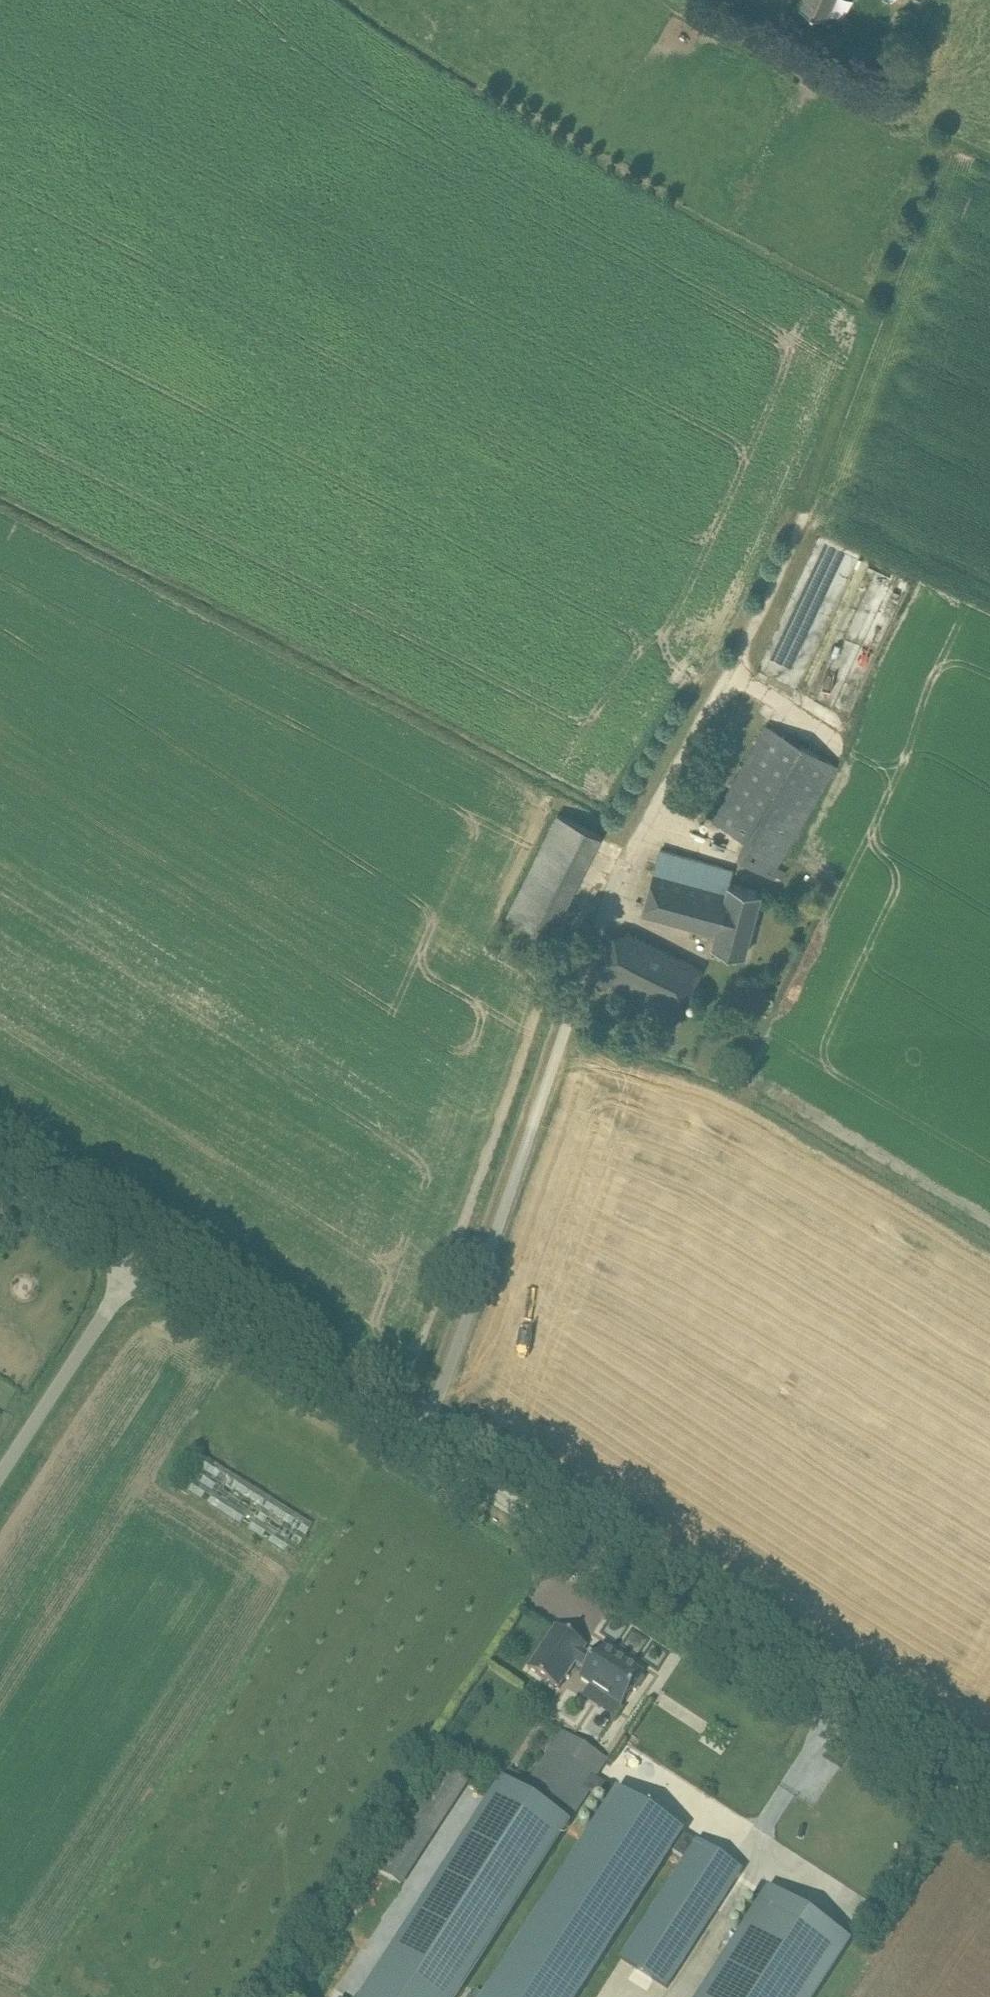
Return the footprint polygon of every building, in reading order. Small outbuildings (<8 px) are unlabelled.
[(800,6),(826,16),(833,0),(802,0),(800,6)] [(860,644),(876,651),(906,579),(867,563),(846,615),(836,611),(832,620),(837,622),(812,681),(815,683),(810,694),(835,704),(860,644)] [(836,765),(784,735),(767,725),(713,818),(749,838),(739,856),(756,866),(780,880),(785,870),(777,866),(836,765)] [(554,810),(513,917),(546,930),(554,909),(572,916),(605,829),(554,810)] [(735,870),(661,849),(656,869),(655,869),(643,912),(717,933),(713,946),(745,955),(763,893),(731,884),(735,870)] [(703,969),(646,940),(628,931),(627,933),(611,937),(608,936),(590,979),(676,1022),(703,969)] [(291,1558),(313,1526),(199,1454),(178,1487),(291,1558)] [(587,1646),(556,1625),(528,1667),(560,1688),(576,1663),(586,1669),(580,1678),(606,1695),(606,1694),(605,1693),(607,1691),(624,1702),(622,1704),(621,1704),(621,1705),(623,1706),(634,1689),(637,1691),(645,1678),(642,1677),(645,1673),(602,1645),(594,1657),(584,1650),(587,1646)] [(590,1790),(609,1802),(484,1995),(483,1996),(578,1996),(672,1850),(686,1859),(620,1961),(667,1990),(744,1872),(729,1863),(730,1862),(684,1832),(684,1833),(664,1820),(664,1819),(619,1790),(618,1791),(603,1782),(605,1779),(599,1775),(598,1777),(597,1776),(589,1771),(600,1754),(564,1731),(553,1748),(542,1765),(531,1782),(510,1769),(363,1996),(457,1996),(590,1790)] [(444,1765),(376,1869),(392,1878),(389,1883),(398,1889),(401,1884),(403,1885),(437,1834),(435,1833),(468,1781),(444,1765)] [(851,1941),(770,1888),(700,1996),(815,1996),(851,1941)]
